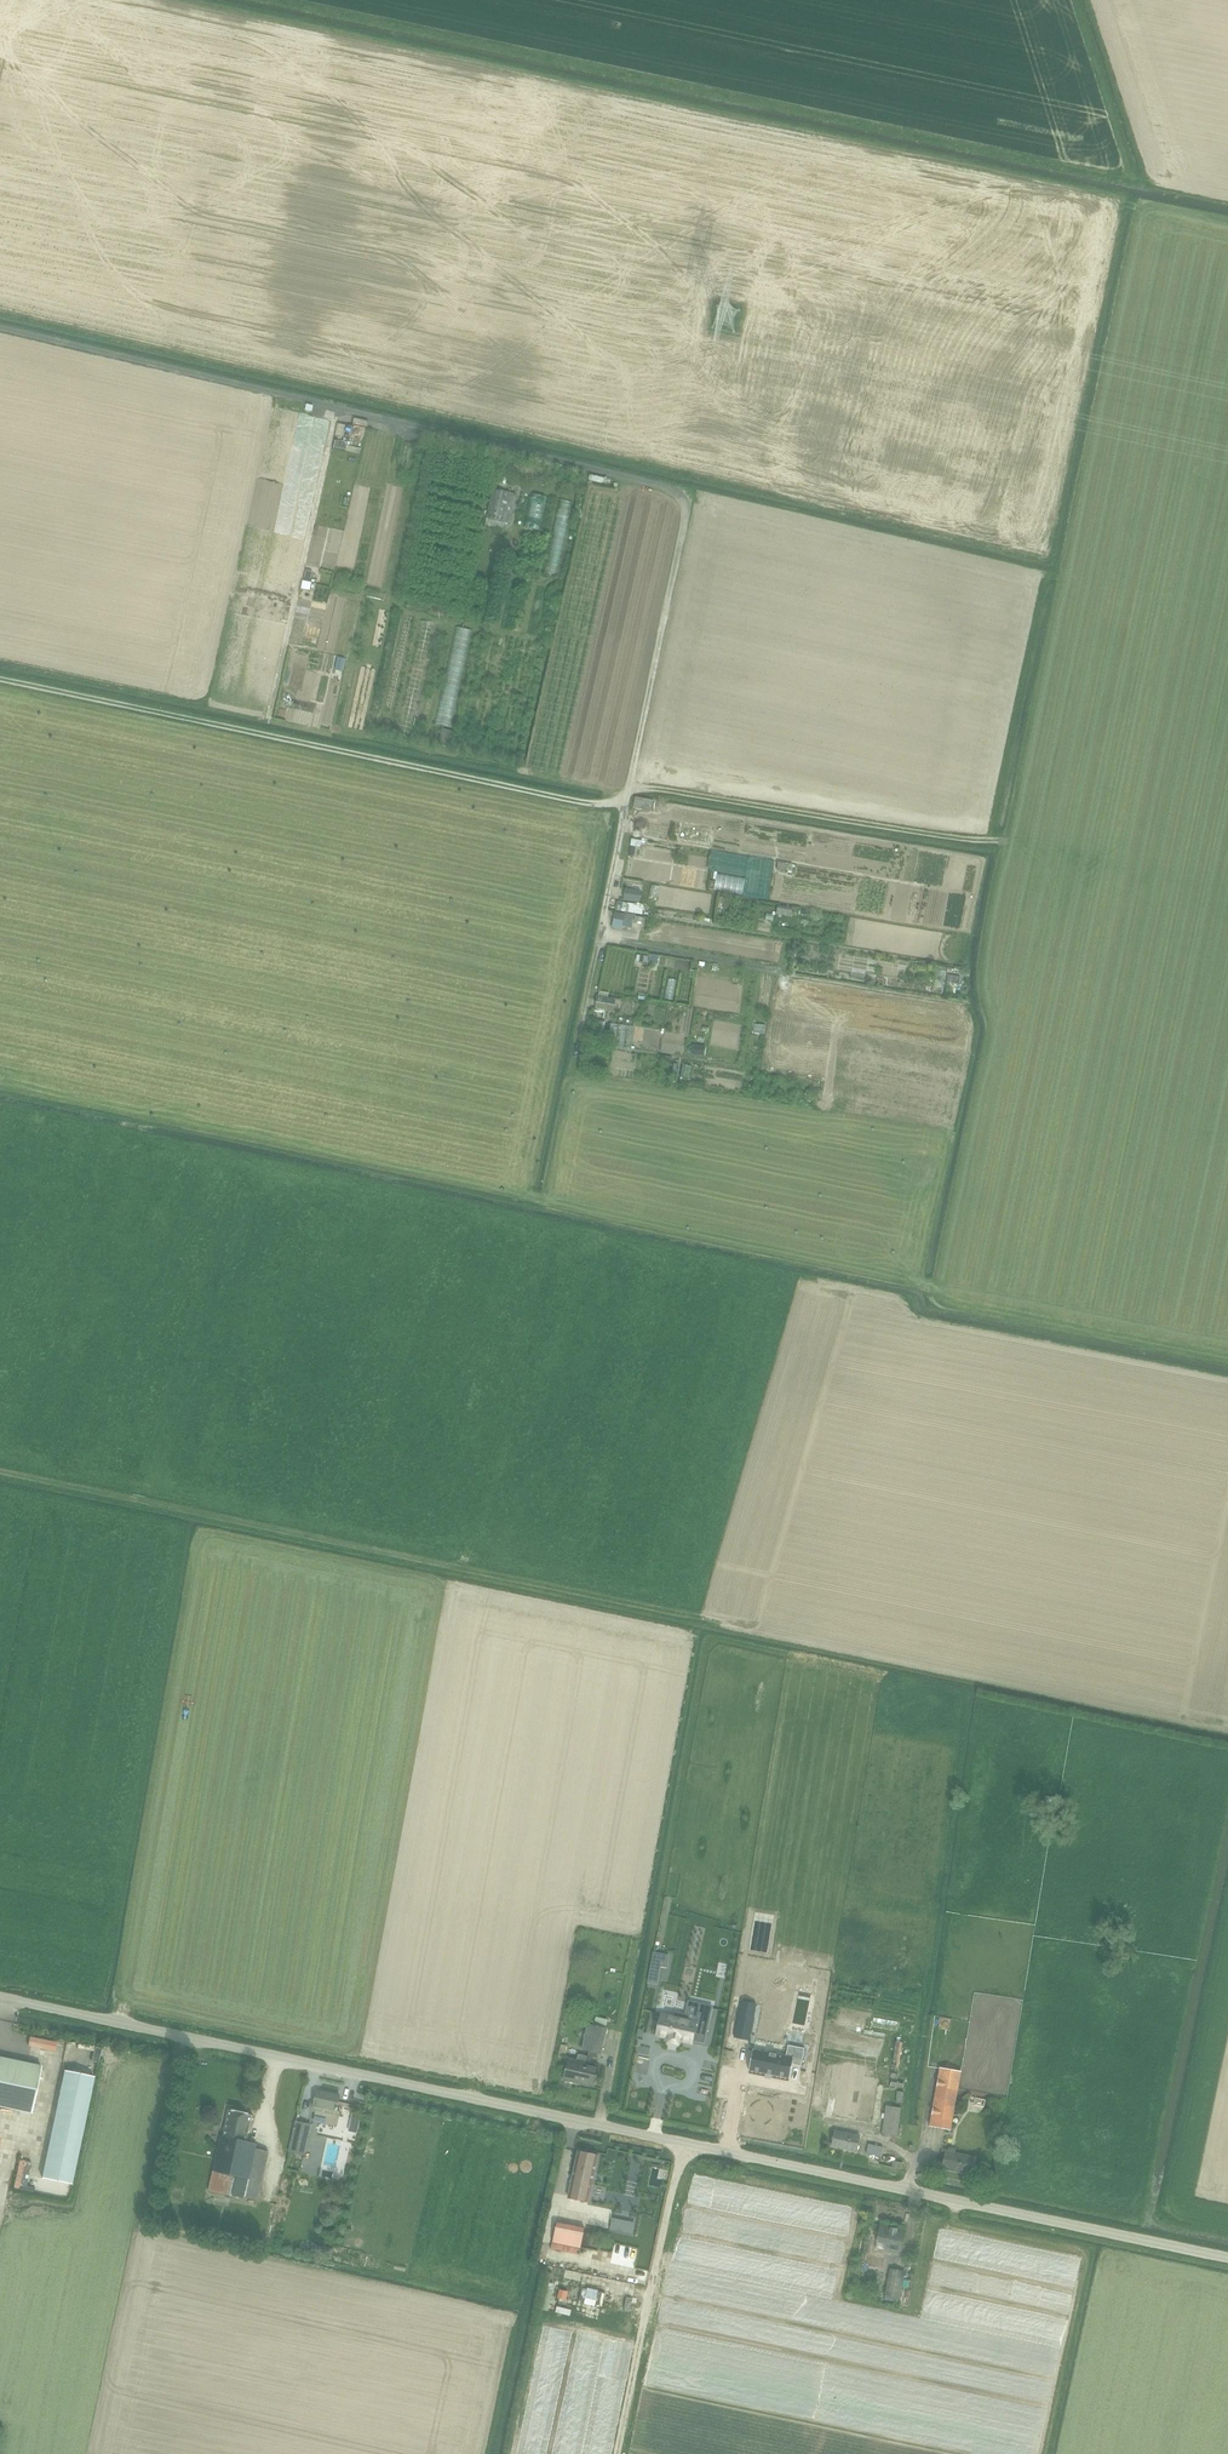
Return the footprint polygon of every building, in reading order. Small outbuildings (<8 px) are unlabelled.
[(337,424),(335,436),(343,437),(345,425),(337,424)] [(493,489),(487,518),(511,524),(518,495),(512,494),(512,493),(493,489)] [(626,886),(624,899),(640,901),(642,888),(626,886)] [(632,1050),(635,1028),(610,1024),(607,1046),(632,1050)] [(653,1953),(647,1984),(658,1986),(661,1967),(664,1955),(653,1953)] [(661,2013),(655,2036),(667,2039),(666,2043),(680,2047),(681,2041),(693,2044),(693,2041),(695,2033),(706,2036),(713,2007),(700,2004),(698,2013),(696,2021),(695,2028),(683,2025),(685,2015),(675,2012),(674,2016),(661,2013)] [(740,2013),(735,2038),(750,2041),(754,2016),(740,2013)] [(595,2024),(594,2026),(606,2028),(608,2020),(597,2017),(596,2017),(595,2024)] [(589,2056),(586,2057),(586,2056),(578,2054),(577,2059),(569,2058),(564,2080),(595,2087),(600,2064),(592,2062),(592,2060),(597,2056),(598,2053),(602,2054),(608,2028),(606,2028),(594,2026),(588,2024),(582,2050),(589,2051),(589,2056)] [(16,2031),(14,2041),(41,2046),(43,2037),(16,2031)] [(896,2042),(892,2066),(899,2067),(903,2043),(896,2042)] [(753,2049),(749,2070),(750,2071),(750,2070),(789,2078),(790,2078),(793,2065),(802,2066),(805,2049),(789,2045),(786,2057),(754,2050),(754,2049),(753,2049)] [(32,2114),(42,2066),(0,2057),(0,2107),(32,2114)] [(961,2071),(940,2068),(930,2126),(951,2130),(961,2071)] [(65,2071),(42,2178),(72,2184),(73,2181),(94,2078),(94,2077),(65,2071)] [(312,2103),(310,2112),(315,2113),(313,2122),(338,2127),(341,2112),(338,2111),(341,2095),(318,2090),(315,2104),(312,2103)] [(897,2091),(895,2104),(902,2105),(904,2093),(897,2091)] [(898,2139),(902,2108),(886,2106),(882,2136),(898,2139)] [(221,2136),(214,2166),(209,2191),(244,2199),(245,2197),(258,2201),(269,2151),(257,2149),(258,2144),(248,2142),(253,2116),(230,2111),(224,2136),(221,2136)] [(297,2121),(290,2152),(305,2156),(312,2125),(297,2121)] [(858,2152),(861,2137),(837,2131),(833,2147),(858,2152)] [(867,2154),(881,2157),(884,2147),(869,2144),(867,2154)] [(589,2203),(592,2192),(594,2179),(599,2156),(579,2151),(568,2199),(589,2203)] [(975,2157),(947,2152),(943,2169),(972,2174),(975,2157)] [(68,2198),(71,2185),(42,2179),(40,2192),(68,2198)] [(613,2216),(610,2229),(634,2235),(637,2222),(613,2216)] [(586,2230),(557,2223),(553,2243),(582,2249),(586,2230)] [(878,2242),(886,2243),(885,2252),(901,2255),(902,2247),(906,2232),(882,2226),(878,2242)] [(313,2244),(311,2254),(323,2256),(325,2246),(313,2244)] [(890,2270),(885,2296),(900,2298),(905,2272),(890,2270)] [(563,2278),(559,2297),(569,2299),(577,2301),(581,2282),(563,2278)]
